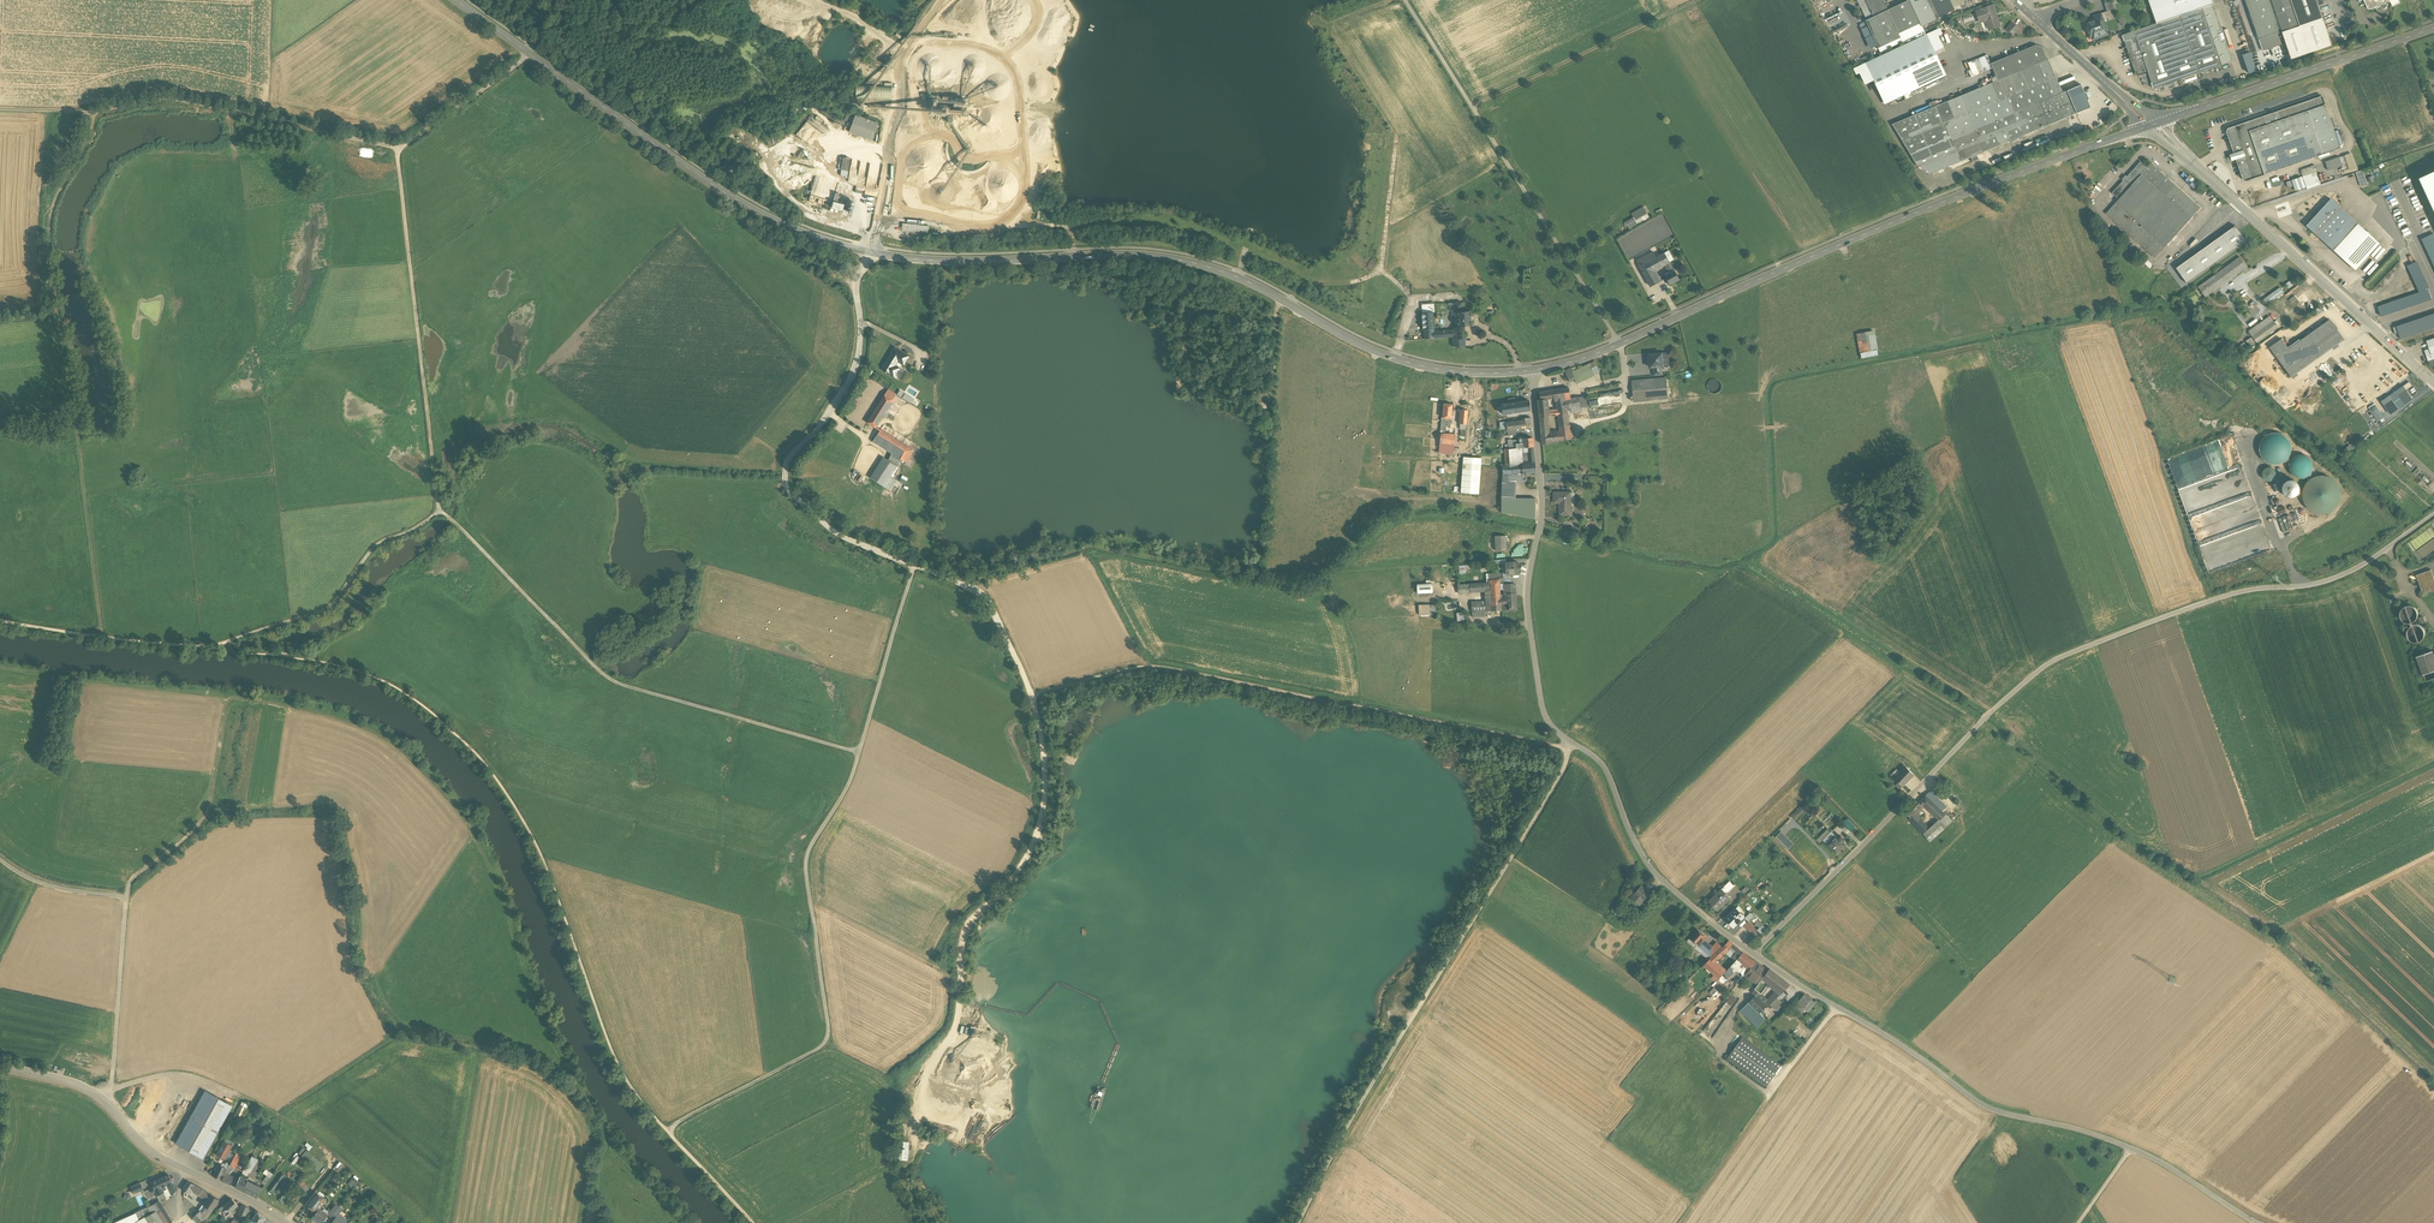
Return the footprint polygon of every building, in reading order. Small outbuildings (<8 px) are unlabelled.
[(1866,18),(1878,13),(1887,8),(1888,8),(1884,0),(1858,0),(1866,18)] [(1888,10),(1901,38),(1900,38),(1902,42),(1925,31),(1922,27),(1910,0),(1909,0),(1888,10)] [(1930,0),(1910,0),(1922,27),(1939,19),(1938,17),(1930,0)] [(1938,17),(1955,10),(1950,0),(1930,0),(1938,17)] [(2156,24),(2180,16),(2202,8),(2213,4),(2212,0),(2148,0),(2156,24)] [(2259,40),(2282,32),(2283,33),(2284,32),(2283,32),(2299,26),(2290,0),(2245,0),(2259,40)] [(2316,0),(2290,0),(2299,26),(2322,18),(2316,0)] [(2367,9),(2370,9),(2373,9),(2376,8),(2375,6),(2376,6),(2378,8),(2380,7),(2381,6),(2382,5),(2383,5),(2384,4),(2385,4),(2387,5),(2386,7),(2387,7),(2388,5),(2388,4),(2388,2),(2390,2),(2392,7),(2400,3),(2399,0),(2363,0),(2367,9)] [(2113,1),(2104,4),(2107,11),(2110,10),(2111,11),(2115,9),(2113,1)] [(2213,4),(2202,8),(2222,65),(2233,61),(2213,4)] [(1993,6),(1977,12),(1980,19),(1985,17),(1989,29),(1999,25),(1993,6)] [(2202,8),(2180,16),(2199,73),(2222,65),(2202,8)] [(1878,14),(1866,21),(1879,48),(1900,38),(1901,38),(1888,10),(1878,14)] [(2107,11),(2100,14),(2101,14),(2103,20),(2113,17),(2111,11),(2110,10),(2107,11)] [(2103,20),(2101,14),(2100,14),(2094,17),(2095,19),(2085,22),(2089,36),(2094,35),(2095,37),(2106,33),(2107,35),(2108,35),(2103,20)] [(2156,24),(2123,35),(2136,75),(2148,72),(2154,89),(2199,73),(2180,16),(2156,24)] [(2299,26),(2283,32),(2284,32),(2283,33),(2282,32),(2286,43),(2291,59),(2332,45),(2322,18),(2299,26)] [(2012,23),(2007,28),(2014,34),(2018,29),(2012,23)] [(2282,32),(2259,40),(2263,51),(2271,48),(2272,50),(2274,49),(2274,47),(2286,43),(2282,32)] [(1870,65),(1886,100),(1942,74),(1926,40),(1870,65)] [(2036,45),(1991,64),(1998,80),(1893,124),(1918,166),(1933,173),(2077,113),(2077,112),(2068,91),(2068,90),(2062,93),(2044,48),(2036,45)] [(2243,54),(2248,74),(2256,72),(2251,52),(2243,54)] [(892,87),(857,85),(856,98),(891,100),(892,87)] [(2090,93),(2077,87),(2072,89),(2069,90),(2069,91),(2068,91),(2077,112),(2078,112),(2082,111),(2081,111),(2086,109),(2091,96),(2090,93)] [(2322,96),(2316,98),(2319,107),(2325,105),(2322,96)] [(2316,98),(2305,102),(2308,111),(2319,107),(2316,98)] [(2305,102),(2235,126),(2253,179),(2323,155),(2308,111),(2305,102)] [(2319,107),(2308,111),(2323,155),(2340,149),(2325,105),(2319,107)] [(879,124),(856,115),(849,132),(872,141),(879,124)] [(2253,179),(2235,126),(2228,129),(2227,132),(2234,153),(2234,154),(2233,153),(2236,160),(2236,159),(2243,180),(2246,181),(2253,179)] [(2325,162),(2328,171),(2342,166),(2339,157),(2325,162)] [(851,159),(843,158),(841,170),(849,171),(851,159)] [(2201,208),(2151,163),(2147,168),(2141,162),(2127,177),(2126,175),(2122,179),(2123,181),(2112,193),(2119,199),(2106,213),(2155,258),(2201,208)] [(2363,170),(2356,173),(2360,186),(2367,184),(2363,170)] [(2316,172),(2303,177),(2307,188),(2320,184),(2316,172)] [(2420,178),(2433,208),(2433,172),(2420,178)] [(2301,177),(2292,180),(2295,191),(2305,187),(2301,177)] [(833,203),(809,196),(808,199),(810,200),(813,201),(832,206),(833,203)] [(2358,223),(2331,199),(2306,226),(2333,250),(2358,223)] [(845,205),(838,203),(836,209),(843,211),(845,205)] [(1644,207),(1632,214),(1634,217),(1638,225),(1650,218),(1644,207)] [(1634,217),(1626,222),(1630,230),(1638,225),(1634,217)] [(928,232),(929,225),(902,223),(902,230),(928,232)] [(2380,243),(2358,223),(2333,250),(2355,270),(2380,243)] [(2187,283),(2246,241),(2235,226),(2176,268),(2187,283)] [(2433,265),(2433,235),(2433,234),(2422,239),(2433,265)] [(1653,259),(1649,261),(1654,271),(1666,265),(1670,262),(1665,253),(1653,259)] [(1649,261),(1647,257),(1638,262),(1640,266),(1649,261)] [(2240,257),(2198,287),(2205,297),(2247,267),(2240,257)] [(1649,261),(1640,266),(1651,286),(1660,282),(1654,271),(1649,261)] [(2407,266),(2419,293),(2428,291),(2429,290),(2417,263),(2407,266)] [(1675,271),(1671,264),(1666,266),(1670,273),(1675,271)] [(1670,273),(1666,275),(1667,278),(1666,279),(1667,282),(1669,281),(1671,284),(1680,280),(1675,271),(1670,273)] [(2280,288),(2263,300),(2266,304),(2283,292),(2280,288)] [(2377,307),(2380,318),(2431,301),(2428,291),(2419,293),(2377,307)] [(1462,302),(1454,303),(1454,310),(1456,313),(1457,313),(1457,312),(1462,312),(1462,302)] [(1434,304),(1422,305),(1422,313),(1432,312),(1434,312),(1434,304)] [(1462,312),(1457,312),(1457,313),(1457,327),(1464,326),(1471,326),(1470,311),(1462,312)] [(1432,312),(1422,313),(1423,330),(1433,330),(1432,312)] [(2397,327),(2399,333),(2400,338),(2402,339),(2433,328),(2433,314),(2397,327)] [(2270,316),(2249,331),(2257,342),(2278,327),(2270,316)] [(2330,320),(2289,349),(2282,339),(2270,347),(2291,377),(2344,339),(2330,320)] [(1433,330),(1423,330),(1424,339),(1434,338),(1434,334),(1433,330)] [(1861,358),(1879,355),(1875,330),(1857,333),(1861,358)] [(1458,336),(1452,337),(1453,347),(1465,346),(1465,339),(1458,339),(1458,336)] [(2251,338),(2246,341),(2250,347),(2255,343),(2251,338)] [(2244,342),(2239,346),(2242,351),(2248,347),(2244,342)] [(887,371),(890,373),(891,373),(895,366),(893,365),(898,358),(902,350),(895,346),(883,365),(889,368),(887,371)] [(2432,355),(2430,349),(2425,351),(2428,361),(2433,359),(2433,354),(2432,355)] [(908,354),(902,350),(898,358),(904,361),(908,354)] [(1662,353),(1649,355),(1650,367),(1653,367),(1661,366),(1663,366),(1662,353)] [(1574,372),(1572,372),(1575,379),(1577,383),(1600,372),(1595,361),(1574,372)] [(895,366),(891,373),(890,373),(889,374),(894,377),(900,368),(895,365),(895,366)] [(1661,366),(1653,367),(1654,375),(1662,375),(1661,366)] [(1572,368),(1565,371),(1570,381),(1575,379),(1572,372),(1574,372),(1572,368)] [(1666,378),(1632,381),(1634,402),(1668,399),(1666,378)] [(1721,389),(1722,386),(1721,384),(1720,381),(1717,380),(1714,379),(1712,380),(1709,381),(1708,384),(1707,387),(1708,389),(1710,392),(1712,393),(1715,394),(1717,393),(1720,391),(1721,389)] [(2412,386),(2409,382),(2403,386),(2406,390),(2412,386)] [(2403,386),(2382,402),(2391,414),(2413,399),(2406,390),(2403,386)] [(1579,397),(1571,399),(1570,388),(1564,389),(1568,414),(1568,413),(1581,411),(1581,407),(1579,397)] [(888,389),(875,411),(883,415),(896,394),(888,389)] [(1564,389),(1554,391),(1555,398),(1555,397),(1558,410),(1559,415),(1568,414),(1564,389)] [(915,396),(907,391),(906,393),(899,390),(897,395),(912,403),(915,396)] [(1554,391),(1539,393),(1540,400),(1547,399),(1555,398),(1554,391)] [(1501,405),(1503,414),(1516,413),(1515,403),(1516,402),(1515,398),(1508,399),(1508,404),(1501,405)] [(1540,400),(1537,400),(1539,417),(1546,416),(1550,416),(1549,411),(1548,411),(1547,399),(1540,400)] [(1529,401),(1515,403),(1516,413),(1530,411),(1529,401)] [(1452,405),(1443,404),(1442,418),(1450,418),(1451,418),(1451,411),(1453,412),(1453,408),(1452,408),(1452,405)] [(2384,418),(2376,406),(2370,410),(2378,422),(2384,418)] [(875,411),(868,423),(875,427),(883,415),(875,411)] [(1559,415),(1558,415),(1561,431),(1562,440),(1571,439),(1568,414),(1559,415)] [(1525,420),(1506,423),(1507,430),(1531,427),(1531,418),(1524,418),(1525,420)] [(1547,421),(1539,422),(1540,432),(1548,431),(1547,421)] [(913,450),(881,429),(873,441),(892,453),(901,459),(906,462),(913,450)] [(1548,431),(1540,432),(1541,444),(1547,443),(1558,441),(1557,440),(1557,432),(1548,433),(1548,431)] [(1445,434),(1440,433),(1439,443),(1452,444),(1453,435),(1445,434)] [(2259,457),(2263,462),(2266,465),(2271,467),(2276,467),(2281,466),(2285,464),(2287,462),(2291,456),(2292,451),(2291,446),(2289,441),(2285,437),(2280,434),(2275,433),(2269,434),(2264,437),(2260,442),(2258,447),(2258,453),(2259,457)] [(1532,438),(1527,438),(1527,437),(1522,437),(1523,448),(1528,447),(1533,447),(1532,438)] [(1508,449),(1505,449),(1506,465),(1513,464),(1511,453),(1512,453),(1511,449),(1508,449)] [(892,453),(879,477),(888,482),(901,459),(892,453)] [(1460,493),(1479,493),(1481,457),(1462,456),(1460,493)] [(2296,457),(2292,460),(2291,464),(2290,467),(2290,471),(2292,474),(2295,478),(2299,479),(2304,479),(2308,478),(2311,475),(2313,471),(2313,467),(2312,463),(2311,460),(2307,458),(2303,456),(2296,457)] [(1534,463),(1521,464),(1522,473),(1523,481),(1527,481),(1527,473),(1535,472),(1534,463)] [(1521,464),(1517,464),(1503,465),(1501,498),(1514,498),(1515,482),(1523,481),(1522,473),(1521,464)] [(2261,475),(2262,479),(2264,481),(2266,482),(2270,482),(2272,481),(2275,480),(2276,476),(2276,472),(2275,470),(2273,468),(2268,467),(2265,468),(2263,469),(2261,472),(2261,475)] [(902,474),(898,481),(904,484),(908,478),(902,474)] [(2304,486),(2303,489),(2302,494),(2302,499),(2304,505),(2306,509),(2311,513),(2317,516),(2324,516),(2330,515),(2336,511),(2340,506),(2342,500),(2342,495),(2341,490),(2339,485),(2335,480),(2331,478),(2325,476),(2320,476),(2315,477),(2311,479),(2307,482),(2304,486)] [(2267,486),(2277,514),(2287,510),(2278,483),(2267,486)] [(2282,492),(2282,496),(2283,498),(2286,500),(2291,501),(2294,501),(2297,499),(2299,496),(2300,492),(2298,488),(2296,485),(2292,484),(2288,484),(2284,486),(2283,489),(2282,492)] [(1571,515),(1571,492),(1554,492),(1554,499),(1560,499),(1560,515),(1571,515)] [(1536,498),(1522,498),(1514,498),(1501,498),(1501,512),(1535,519),(1536,498)] [(2289,514),(2278,518),(2285,533),(2295,529),(2289,514)] [(1505,536),(1495,536),(1495,551),(1506,550),(1505,536)] [(1518,562),(1505,563),(1506,574),(1506,575),(1511,574),(1518,574),(1518,562)] [(1459,573),(1467,573),(1466,564),(1459,565),(1459,573)] [(2418,576),(2425,596),(2433,593),(2433,576),(2432,571),(2418,576)] [(1503,579),(1485,581),(1485,583),(1486,591),(1486,595),(1499,594),(1499,589),(1504,588),(1504,584),(1503,579)] [(1432,583),(1417,584),(1417,594),(1432,593),(1432,583)] [(1485,583),(1470,584),(1471,592),(1486,591),(1485,583)] [(1470,584),(1458,585),(1459,594),(1471,593),(1471,592),(1470,584)] [(1515,593),(1505,594),(1506,599),(1506,603),(1509,603),(1516,603),(1515,593)] [(1499,594),(1486,595),(1486,601),(1487,611),(1501,610),(1500,604),(1500,599),(1499,594)] [(1486,601),(1477,602),(1471,602),(1472,612),(1487,611),(1486,601)] [(1436,614),(1435,604),(1419,605),(1419,615),(1436,614)] [(2416,656),(2426,683),(2433,680),(2433,655),(2432,651),(2416,656)] [(1906,766),(1897,776),(1893,773),(1891,775),(1898,783),(1902,787),(1914,774),(1906,766)] [(1937,805),(1926,795),(1919,803),(1922,806),(1924,805),(1929,810),(1937,805)] [(1916,800),(1905,811),(1911,817),(1914,814),(1922,806),(1919,803),(1916,800)] [(1805,803),(1793,814),(1797,819),(1809,808),(1805,803)] [(1937,805),(1929,810),(1939,820),(1943,816),(1945,814),(1937,805)] [(1928,830),(1914,814),(1911,817),(1910,818),(1923,834),(1928,830)] [(1939,820),(1938,821),(1944,829),(1949,824),(1943,816),(1939,820)] [(1847,820),(1843,824),(1848,828),(1852,824),(1847,820)] [(1944,829),(1938,821),(1928,830),(1923,834),(1930,842),(1944,829)] [(1828,829),(1820,837),(1823,840),(1831,832),(1828,829)] [(1831,832),(1823,840),(1828,844),(1836,836),(1832,832),(1831,832)] [(1839,839),(1836,836),(1828,844),(1827,844),(1837,853),(1845,845),(1839,839)] [(1735,887),(1730,881),(1725,887),(1730,892),(1735,887)] [(1641,885),(1631,898),(1639,905),(1643,901),(1644,901),(1651,893),(1641,885)] [(1722,889),(1709,902),(1717,910),(1730,897),(1727,894),(1722,889)] [(1736,908),(1725,919),(1734,927),(1744,917),(1736,908)] [(1750,913),(1745,918),(1748,921),(1754,916),(1750,913)] [(1758,931),(1748,921),(1744,926),(1753,935),(1758,931)] [(1706,937),(1697,929),(1690,938),(1698,945),(1706,937)] [(1728,941),(1723,948),(1726,951),(1730,954),(1730,953),(1734,955),(1739,949),(1728,941)] [(1713,949),(1706,943),(1702,948),(1708,954),(1709,953),(1712,950),(1713,949)] [(1722,947),(1711,958),(1715,961),(1726,951),(1723,948),(1722,947)] [(1739,949),(1734,955),(1737,959),(1743,952),(1739,949)] [(1743,952),(1737,959),(1742,962),(1745,965),(1750,958),(1743,952)] [(1715,961),(1711,958),(1704,965),(1719,978),(1726,971),(1715,961)] [(1750,958),(1745,965),(1748,967),(1754,960),(1750,958)] [(1737,959),(1729,968),(1734,972),(1742,962),(1737,959)] [(1748,967),(1744,973),(1746,974),(1746,973),(1750,969),(1756,962),(1757,961),(1754,960),(1748,967)] [(1750,969),(1746,973),(1750,976),(1757,967),(1759,964),(1756,962),(1750,969)] [(1757,967),(1750,976),(1754,979),(1753,981),(1758,985),(1760,982),(1768,971),(1759,964),(1757,967)] [(1724,982),(1734,972),(1729,968),(1726,971),(1719,978),(1724,982)] [(1777,975),(1770,969),(1768,971),(1760,982),(1766,987),(1769,982),(1771,984),(1777,975)] [(1777,975),(1771,984),(1779,990),(1786,982),(1777,975)] [(1758,985),(1755,989),(1761,994),(1766,987),(1760,982),(1758,985)] [(1786,982),(1779,990),(1783,992),(1790,985),(1786,982)] [(1684,990),(1688,994),(1693,988),(1690,985),(1684,990)] [(1755,989),(1752,993),(1755,995),(1758,998),(1761,994),(1755,989)] [(1779,990),(1768,1001),(1771,1004),(1777,998),(1783,992),(1779,990)] [(1783,992),(1777,998),(1780,1000),(1786,994),(1783,992)] [(1805,994),(1797,1003),(1803,1009),(1811,1000),(1805,994)] [(1732,995),(1726,1002),(1731,1006),(1736,999),(1732,995)] [(1758,998),(1755,995),(1749,1002),(1760,1013),(1766,1007),(1763,1003),(1758,998)] [(1777,998),(1771,1004),(1777,1010),(1784,1004),(1780,1000),(1777,998)] [(1803,1009),(1801,1011),(1803,1013),(1806,1009),(1808,1011),(1815,1002),(1811,999),(1811,1000),(1803,1009)] [(1760,1013),(1749,1002),(1740,1011),(1757,1028),(1766,1019),(1760,1013)] [(1803,1009),(1797,1003),(1792,1007),(1799,1014),(1801,1011),(1803,1009)] [(967,1034),(969,1027),(961,1025),(959,1032),(967,1034)] [(1781,1065),(1742,1037),(1727,1058),(1766,1087),(1781,1065)] [(205,1091),(176,1144),(202,1159),(232,1106),(205,1091)] [(241,1101),(234,1118),(242,1121),(248,1104),(241,1101)] [(224,1149),(223,1151),(221,1152),(219,1150),(216,1155),(219,1157),(220,1158),(221,1158),(224,1159),(232,1146),(224,1141),(221,1146),(224,1148),(224,1149)] [(301,1158),(318,1172),(324,1165),(307,1151),(301,1158)] [(252,1156),(242,1173),(245,1175),(247,1176),(249,1172),(250,1173),(258,1160),(252,1156)] [(234,1157),(230,1164),(233,1166),(235,1167),(239,1160),(234,1157)] [(341,1171),(345,1166),(340,1161),(335,1166),(341,1171)] [(225,1168),(218,1165),(213,1176),(220,1180),(225,1168)] [(229,1174),(225,1172),(221,1180),(230,1185),(233,1178),(229,1176),(229,1174)] [(168,1175),(160,1179),(163,1186),(166,1185),(168,1189),(173,1187),(168,1175)] [(267,1176),(262,1183),(265,1185),(270,1178),(267,1176)] [(348,1182),(353,1187),(360,1181),(355,1176),(348,1182)] [(242,1178),(239,1177),(235,1187),(256,1197),(262,1188),(242,1178)] [(303,1179),(296,1183),(301,1193),(308,1189),(303,1179)] [(157,1180),(151,1183),(153,1188),(155,1192),(157,1196),(163,1193),(160,1187),(157,1180)] [(140,1182),(130,1187),(134,1194),(143,1190),(140,1182)] [(198,1188),(187,1182),(184,1187),(192,1191),(195,1193),(198,1188)] [(202,1191),(199,1195),(199,1196),(205,1201),(202,1205),(206,1208),(210,1211),(219,1200),(210,1194),(202,1191)] [(163,1193),(157,1196),(159,1201),(166,1198),(163,1193)] [(314,1193),(305,1204),(308,1206),(309,1205),(313,1208),(313,1210),(315,1212),(319,1208),(324,1203),(325,1203),(326,1201),(326,1199),(324,1197),(322,1198),(321,1199),(314,1193)] [(232,1199),(224,1206),(226,1208),(222,1212),(224,1214),(226,1216),(237,1205),(232,1199)] [(152,1205),(156,1212),(162,1222),(171,1222),(172,1222),(159,1201),(152,1205)] [(152,1205),(141,1210),(145,1217),(156,1212),(152,1205)] [(237,1216),(232,1220),(235,1222),(238,1222),(244,1219),(248,1207),(242,1205),(237,1216)] [(311,1218),(318,1222),(321,1222),(327,1215),(319,1208),(315,1212),(311,1218)] [(333,1208),(328,1214),(331,1217),(331,1216),(336,1211),(333,1208)] [(141,1210),(135,1212),(140,1220),(145,1217),(141,1210)] [(336,1211),(331,1216),(334,1219),(338,1214),(340,1212),(337,1210),(336,1211)] [(199,1212),(192,1218),(197,1222),(198,1222),(204,1218),(205,1218),(208,1214),(204,1211),(201,1214),(199,1212)] [(112,1222),(134,1222),(140,1220),(135,1212),(112,1222)] [(156,1212),(145,1217),(149,1222),(162,1222),(156,1212)] [(250,1221),(253,1222),(261,1222),(262,1222),(273,1222),(257,1212),(250,1221)] [(333,1221),(331,1222),(344,1222),(346,1221),(338,1214),(334,1219),(333,1221)]
